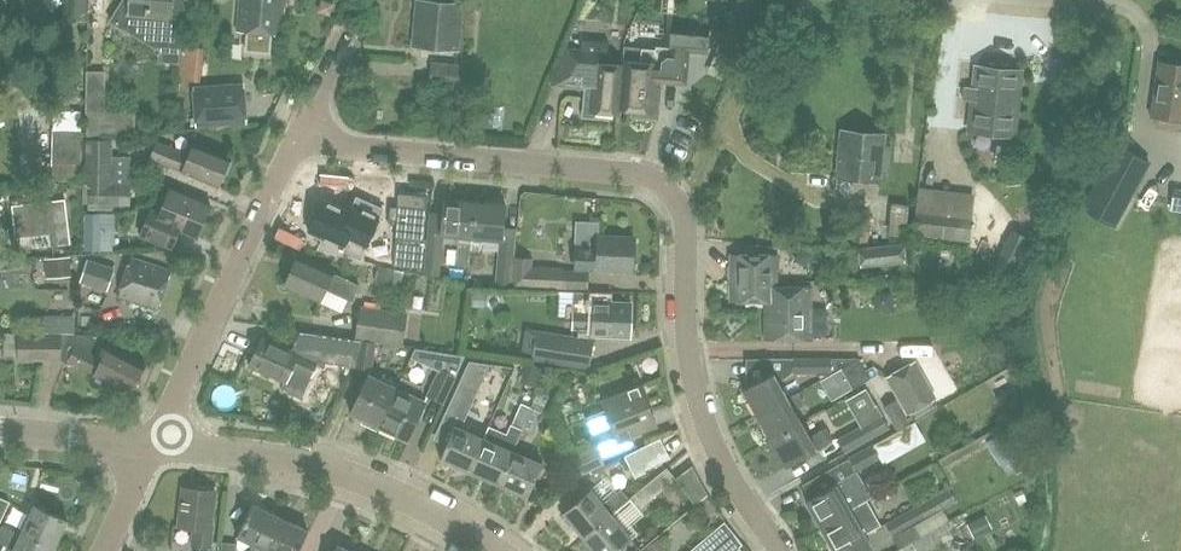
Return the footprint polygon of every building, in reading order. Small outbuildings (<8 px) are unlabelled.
[(123,3),(128,3),(127,18),(146,20),(144,35),(165,47),(164,61),(178,62),(181,28),(176,25),(187,1),(185,0),(124,0),(123,3)] [(281,33),(284,0),(242,0),(239,29),(247,30),(245,52),(271,54),(273,32),(281,33)] [(461,3),(424,0),(418,0),(414,46),(457,49),(461,3)] [(660,118),(664,81),(688,83),(691,51),(709,53),(711,29),(672,26),(671,48),(656,47),(655,49),(624,46),(622,64),(623,65),(621,82),(619,107),(620,108),(633,109),(632,116),(660,118)] [(735,50),(737,31),(714,29),(712,49),(735,50)] [(608,112),(620,113),(620,108),(619,107),(621,82),(623,65),(622,64),(609,63),(609,42),(581,40),(580,49),(569,48),(553,85),(577,87),(577,89),(586,90),(583,116),(608,118),(608,112)] [(209,82),(208,47),(186,48),(187,83),(209,82)] [(469,88),(471,65),(431,61),(429,84),(454,86),(452,106),(466,106),(468,88),(469,88)] [(1010,69),(1008,63),(989,61),(986,67),(977,66),(970,134),(1013,138),(1019,70),(1010,69)] [(1153,115),(1162,116),(1160,129),(1180,131),(1180,65),(1160,62),(1153,115)] [(246,121),(243,85),(195,88),(198,125),(246,121)] [(286,105),(285,86),(262,87),(262,106),(286,105)] [(841,129),(837,175),(880,180),(881,173),(891,174),(893,146),(883,145),(884,133),(841,129)] [(81,164),(82,131),(54,130),(53,163),(81,164)] [(112,184),(114,147),(114,139),(86,139),(86,161),(90,161),(90,184),(90,205),(129,205),(129,184),(112,184)] [(189,154),(157,141),(150,158),(218,186),(230,157),(194,142),(189,154)] [(1151,162),(1116,143),(1081,209),(1116,228),(1151,162)] [(197,236),(210,206),(170,189),(160,213),(151,210),(142,232),(175,246),(181,230),(197,236)] [(475,200),(444,197),(441,234),(472,237),(475,200)] [(71,244),(66,198),(11,204),(16,238),(52,233),(54,247),(71,244)] [(322,201),(309,231),(329,240),(324,250),(360,259),(382,209),(357,198),(349,214),(322,201)] [(514,256),(515,256),(517,228),(504,227),(506,203),(475,200),(472,237),(470,250),(483,251),(485,238),(499,240),(495,286),(511,288),(514,256)] [(906,237),(909,204),(892,203),(889,235),(906,237)] [(969,243),(972,212),(918,206),(913,235),(969,243)] [(84,251),(115,251),(115,214),(85,213),(84,251)] [(856,213),(853,242),(868,244),(871,215),(856,213)] [(576,244),(575,263),(596,264),(596,269),(633,271),(635,238),(598,236),(598,223),(577,222),(576,244)] [(995,272),(1017,282),(1036,242),(1013,232),(995,272)] [(442,246),(427,245),(425,276),(440,277),(442,246)] [(903,246),(873,248),(875,264),(905,262),(903,246)] [(352,301),(359,286),(333,274),(334,272),(297,255),(283,285),(320,301),(326,289),(352,301)] [(764,286),(777,286),(777,255),(731,255),(731,300),(764,301),(764,286)] [(522,256),(515,256),(514,256),(511,288),(589,292),(589,270),(534,267),(535,257),(522,256)] [(158,309),(171,270),(131,257),(118,295),(158,309)] [(81,263),(54,259),(52,274),(79,278),(81,263)] [(80,282),(106,291),(113,269),(87,260),(80,282)] [(764,286),(764,301),(765,301),(764,340),(810,340),(810,286),(777,286),(764,286)] [(574,292),(573,329),(593,330),(593,334),(631,336),(632,303),(611,302),(611,293),(574,292)] [(362,340),(376,342),(403,346),(408,312),(359,306),(355,339),(362,340)] [(594,341),(538,330),(532,361),(563,367),(589,371),(594,341)] [(18,358),(18,360),(42,360),(42,361),(61,361),(67,364),(69,360),(94,373),(93,375),(130,393),(144,364),(107,346),(101,359),(90,353),(100,333),(76,333),(35,333),(18,333),(18,358)] [(259,343),(256,342),(252,351),(255,352),(249,365),(285,382),(291,370),(310,379),(319,360),(294,348),(293,351),(263,337),(259,343)] [(372,370),(376,342),(362,340),(359,362),(356,362),(355,368),(372,370)] [(443,405),(457,376),(456,376),(465,356),(415,348),(410,358),(437,371),(426,396),(443,405)] [(859,357),(792,359),(792,373),(818,374),(820,380),(842,368),(860,358),(859,357)] [(842,368),(853,388),(871,378),(860,358),(842,368)] [(907,415),(938,398),(917,360),(887,377),(907,415)] [(465,423),(491,364),(470,361),(445,414),(465,423)] [(757,416),(786,399),(771,373),(742,390),(757,416)] [(380,427),(398,389),(369,376),(352,413),(380,427)] [(404,378),(398,389),(380,427),(408,440),(426,402),(417,398),(422,386),(404,378)] [(872,385),(852,393),(856,404),(876,396),(872,385)] [(575,478),(605,464),(603,459),(637,446),(633,434),(656,425),(641,387),(602,402),(605,410),(585,418),(596,446),(567,459),(575,478)] [(771,442),(801,424),(794,412),(806,405),(799,393),(786,400),(786,399),(757,416),(771,442)] [(898,431),(911,424),(897,398),(883,406),(898,431)] [(512,451),(522,429),(532,407),(522,403),(512,425),(510,424),(506,433),(489,426),(483,438),(468,471),(497,484),(512,451)] [(847,453),(891,428),(877,404),(857,415),(862,425),(837,437),(847,453)] [(533,434),(542,412),(532,407),(522,429),(533,434)] [(801,424),(771,442),(786,468),(832,441),(825,429),(809,438),(801,424)] [(468,471),(483,438),(455,425),(440,458),(468,471)] [(635,477),(646,472),(645,469),(671,457),(662,438),(624,455),(635,477)] [(856,471),(856,472),(882,457),(874,442),(849,458),(856,471)] [(527,497),(542,465),(512,451),(497,484),(527,497)] [(640,511),(678,479),(667,467),(630,498),(640,511)] [(597,476),(605,492),(618,485),(610,470),(597,476)] [(856,472),(856,471),(834,483),(835,484),(807,501),(822,527),(868,500),(871,497),(856,472)] [(210,549),(213,525),(210,524),(214,492),(183,488),(178,528),(194,530),(191,547),(210,549)] [(583,536),(611,513),(628,498),(621,490),(604,505),(591,489),(563,512),(583,536)] [(886,523),(894,537),(945,510),(936,494),(886,523)] [(6,510),(10,502),(0,498),(0,524),(6,510)] [(882,524),(868,500),(822,527),(836,550),(869,550),(874,548),(865,534),(882,524)] [(21,532),(53,548),(67,519),(34,504),(21,532)] [(280,518),(253,504),(237,537),(253,544),(249,550),(264,550),(280,518)] [(583,536),(584,537),(582,542),(589,550),(617,550),(632,539),(611,513),(583,536)] [(264,550),(298,550),(308,531),(280,518),(264,550)] [(21,532),(21,533),(2,524),(0,529),(0,543),(13,549),(12,550),(52,550),(53,548),(21,532)] [(715,549),(705,538),(689,550),(712,550),(715,549)] [(221,550),(236,550),(237,544),(222,542),(221,550)]
